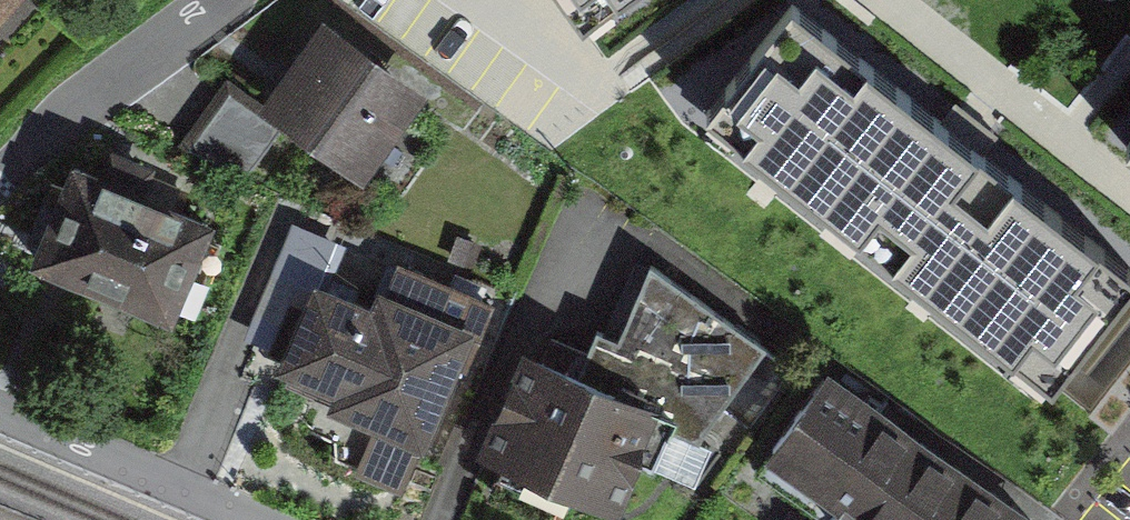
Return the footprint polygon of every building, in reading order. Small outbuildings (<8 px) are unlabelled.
[(604,0),(576,0),(585,13),(604,0)] [(952,302),(1051,177),(907,61),(828,0),(720,0),(662,74),(952,302)] [(285,102),(365,155),(410,89),(329,36),(285,102)] [(84,169),(48,255),(170,306),(206,220),(84,169)] [(532,348),(492,450),(616,501),(641,457),(698,482),(706,422),(766,344),(653,260),(605,380),(532,348)] [(329,279),(301,348),(364,374),(353,402),(432,434),(482,311),(403,278),(392,305),(329,279)] [(1060,518),(846,365),(781,454),(874,519),(1059,519),(1060,518)]
